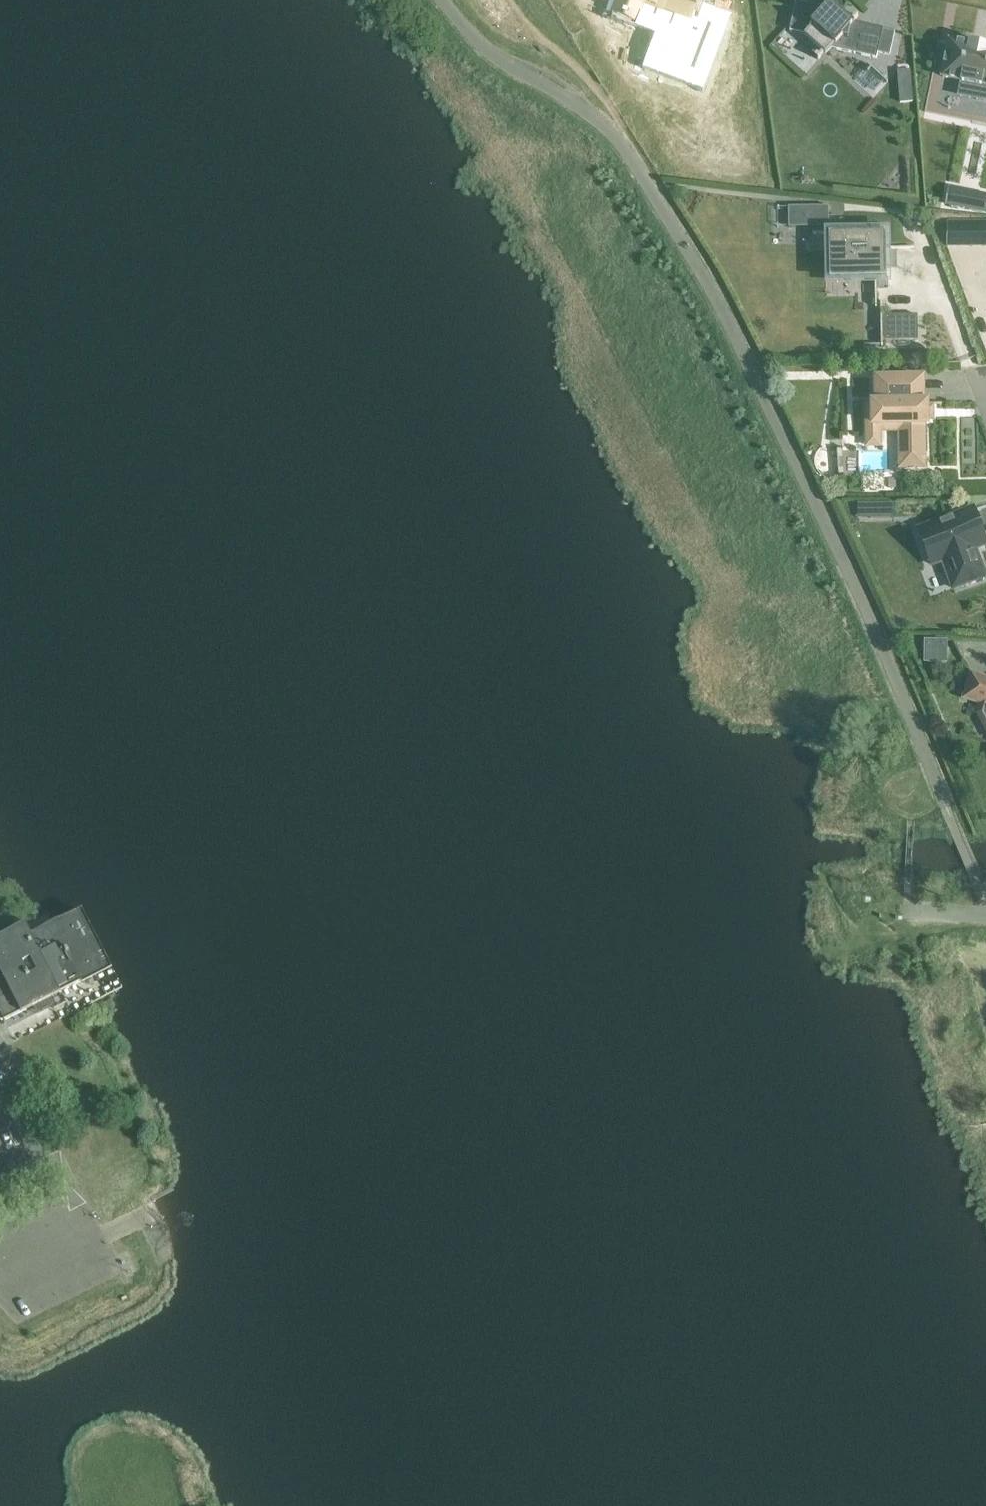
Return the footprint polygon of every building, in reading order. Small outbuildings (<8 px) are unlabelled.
[(614,13),(616,14),(616,12),(624,15),(623,17),(627,18),(628,17),(635,20),(635,21),(636,22),(637,19),(643,4),(688,21),(669,71),(699,82),(721,22),(693,12),(698,0),(619,0),(614,13)] [(842,12),(796,2),(790,32),(810,36),(809,40),(824,53),(829,48),(876,59),(878,53),(883,29),(853,23),(850,22),(840,20),(842,12)] [(944,77),(964,81),(963,84),(966,84),(980,87),(978,99),(985,101),(985,47),(977,45),(974,44),(972,44),(971,46),(951,42),(944,77)] [(866,64),(866,65),(869,68),(866,72),(867,73),(861,79),(874,91),(883,80),(887,84),(888,83),(866,64)] [(917,92),(915,69),(904,70),(907,93),(917,92)] [(829,208),(789,208),(789,228),(802,228),(830,227),(829,208)] [(974,237),(974,225),(951,226),(952,238),(974,237)] [(813,235),(829,235),(829,239),(830,239),(830,260),(846,259),(846,278),(876,278),(876,277),(884,276),(884,228),(865,229),(865,233),(813,234),(813,235)] [(882,316),(883,341),(918,341),(918,315),(882,316)] [(900,425),(901,467),(924,467),(923,424),(927,424),(927,404),(923,404),(923,378),(877,379),(877,405),(873,405),(873,425),(900,425)] [(901,520),(901,501),(866,501),(866,520),(901,520)] [(919,529),(926,549),(937,545),(944,564),(945,564),(944,561),(949,559),(959,586),(970,582),(970,583),(975,581),(985,577),(975,549),(981,547),(977,537),(983,535),(973,509),(919,529)] [(954,661),(955,638),(931,637),(931,661),(954,661)] [(985,701),(985,679),(973,675),(967,693),(970,699),(982,703),(985,701)] [(47,927),(12,945),(0,952),(0,1013),(4,1020),(34,1004),(38,1012),(52,1004),(48,997),(87,978),(112,967),(82,909),(47,927)]
